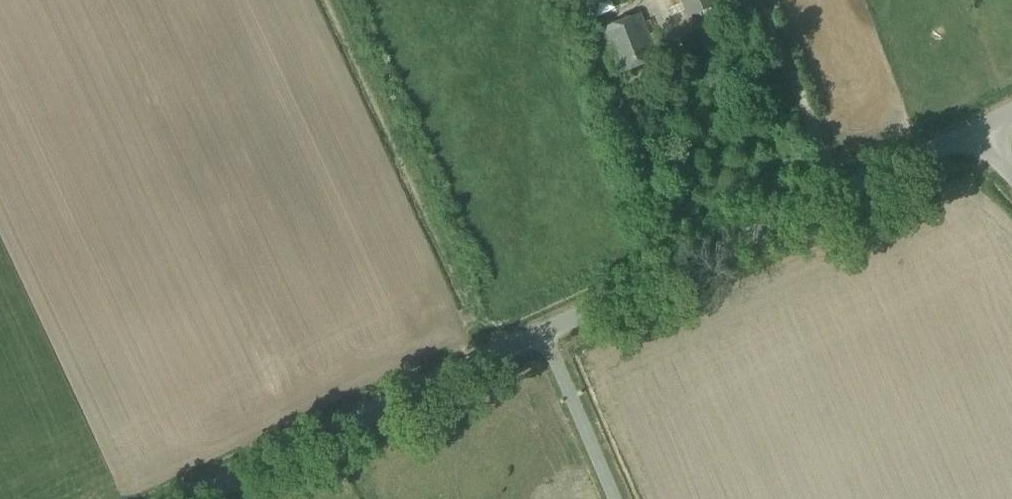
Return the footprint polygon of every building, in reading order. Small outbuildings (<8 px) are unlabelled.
[(687,16),(717,5),(715,0),(681,0),(687,16)] [(658,58),(640,13),(600,29),(618,74),(658,58)]
